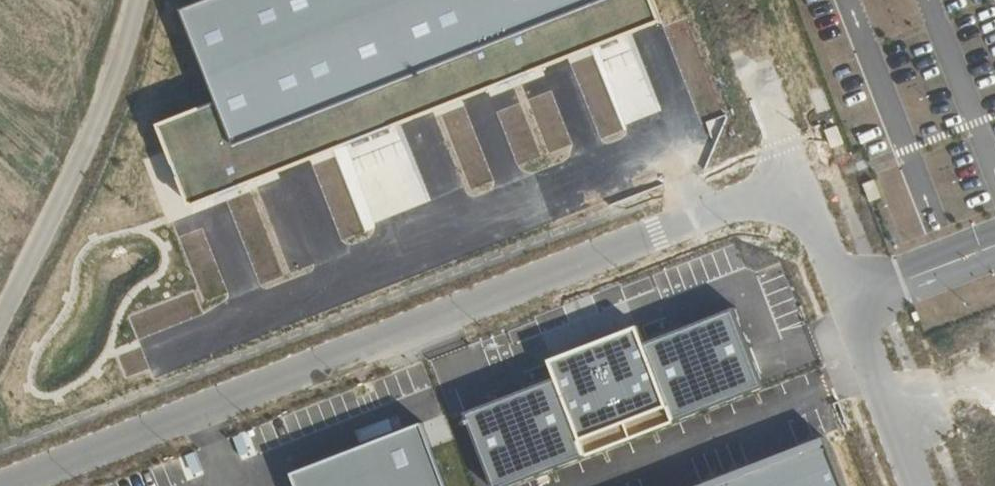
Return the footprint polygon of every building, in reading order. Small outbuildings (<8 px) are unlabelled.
[(651,0),(600,0),(229,143),(213,102),(156,124),(188,204),(660,22),(651,0)] [(178,10),(213,102),(229,143),(600,0),(204,0),(178,10)] [(468,413),(495,485),(501,485),(765,387),(735,308),(645,342),(639,327),(546,362),(553,381),(468,413)] [(294,473),(299,485),(444,485),(420,424),(294,473)] [(826,438),(701,485),(844,485),(826,438)]
